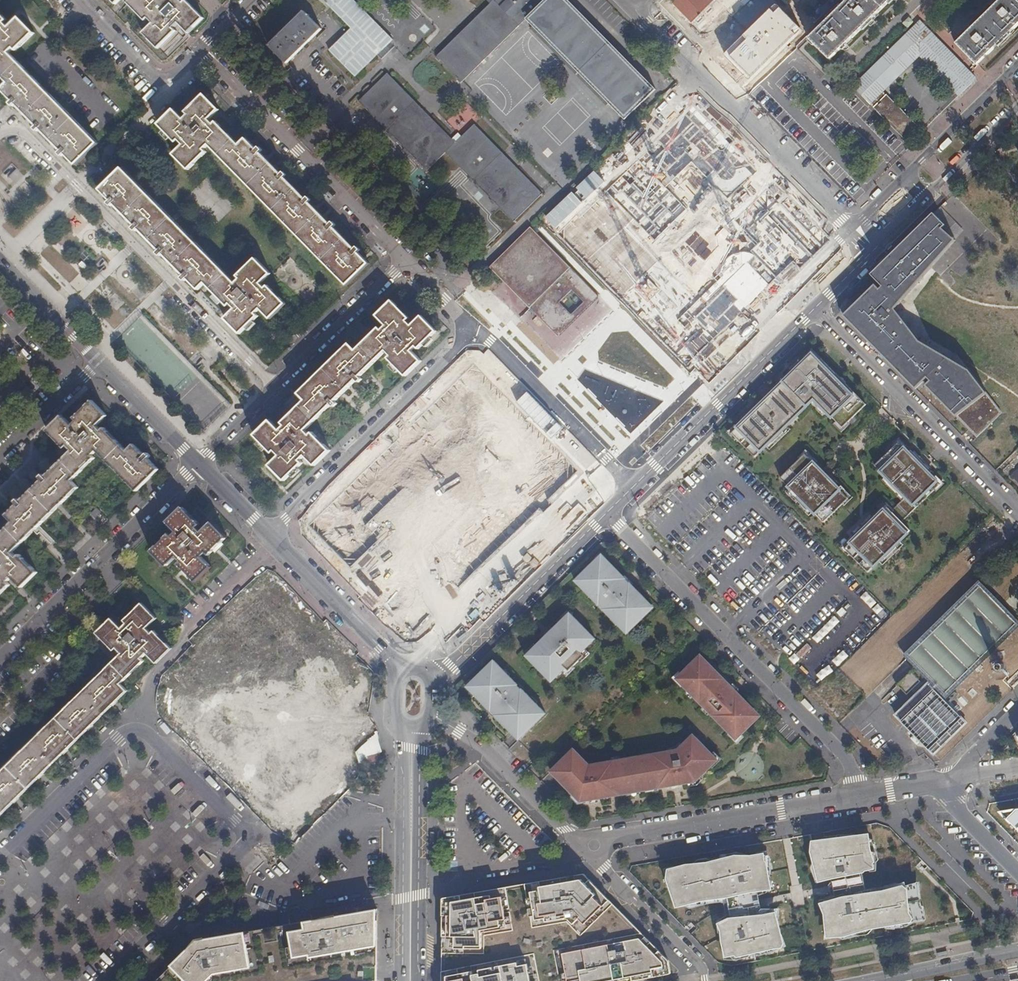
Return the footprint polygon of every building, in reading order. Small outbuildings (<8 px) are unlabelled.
[(146,22),(149,19),(153,24),(143,34),(158,49),(176,32),(173,29),(179,24),(189,34),(204,19),(186,1),(183,4),(179,0),(124,0),(146,22)] [(329,50),(355,77),(393,39),(354,0),(323,0),(351,28),(329,50)] [(652,94),(656,91),(603,37),(567,0),(547,0),(545,2),(543,0),(496,0),(495,1),(494,0),(486,0),(491,5),(438,57),(463,82),(527,20),(626,120),(652,94)] [(693,22),(716,0),(675,0),(674,2),(693,22)] [(891,0),(849,0),(809,39),(830,60),(891,0)] [(1017,25),(1017,0),(1001,0),(956,44),(977,65),(1017,25)] [(727,54),(750,79),(802,31),(778,4),(727,54)] [(14,80),(7,87),(16,97),(13,101),(18,106),(22,103),(42,123),(39,126),(42,129),(45,126),(67,148),(64,151),(68,156),(72,152),(81,162),(102,142),(11,51),(33,29),(24,19),(14,28),(5,20),(8,17),(0,8),(0,66),(14,80)] [(304,11),(269,46),(287,64),(322,29),(304,11)] [(854,88),(869,104),(870,103),(874,107),(873,108),(904,140),(918,127),(886,95),(886,96),(882,92),(919,55),(959,96),(976,80),(920,23),(854,88)] [(456,144),(388,74),(360,103),(428,172),(446,154),(514,223),(543,195),(475,126),(456,144)] [(347,286),(369,264),(358,253),(361,251),(358,247),(355,250),(354,249),(334,228),(337,226),(333,223),(331,225),(309,203),(312,201),(308,197),(306,200),(285,179),(287,176),(284,173),(281,175),(260,153),(262,151),(259,148),(257,150),(246,139),(239,145),(216,122),(213,125),(209,121),(219,111),(204,95),(186,113),(189,116),(184,120),(174,110),(159,125),(176,143),(179,141),(184,145),(174,155),(189,171),(207,153),(204,150),(208,145),(347,286)] [(118,167),(97,189),(107,200),(105,202),(107,205),(110,203),(132,225),(129,227),(132,230),(135,229),(157,249),(155,253),(157,256),(160,253),(182,275),(179,278),(182,281),(185,279),(196,291),(203,284),(232,313),(224,320),(239,335),(261,313),(269,321),(284,306),(262,282),(269,275),(254,259),(230,280),(118,167)] [(878,282),(847,312),(919,388),(924,384),(977,437),(1002,414),(970,372),(919,343),(895,310),(956,240),(942,229),(946,224),(936,214),(871,276),(878,282)] [(601,296),(532,228),(490,269),(557,335),(601,296)] [(305,456),(315,467),(331,451),(313,433),(310,436),(305,431),(332,405),(334,407),(337,404),(335,402),(336,401),(356,382),(357,381),(359,383),(362,380),(360,377),(386,352),(391,357),(389,359),(406,377),(422,362),(412,352),(416,347),(419,350),(420,349),(437,333),(422,317),(411,327),(407,322),(409,319),(393,302),(377,317),(387,327),(382,332),(379,328),(356,351),(349,344),(299,394),(306,401),(282,424),(285,427),(281,431),(271,422),(256,436),(273,455),(276,452),(280,456),(270,466),(285,482),(303,464),(300,461),(305,456)] [(811,353),(733,429),(758,454),(813,401),(841,431),(865,408),(811,353)] [(139,450),(134,445),(128,451),(105,429),(103,431),(98,426),(108,417),(93,401),(75,419),(77,421),(72,427),(62,417),(48,432),(65,449),(68,446),(73,451),(46,477),(43,475),(40,478),(43,481),(41,482),(37,487),(21,502),(19,500),(16,502),(18,505),(17,507),(12,512),(7,516),(14,523),(8,529),(0,536),(0,597),(11,586),(8,583),(13,578),(22,588),(38,574),(20,556),(18,558),(13,554),(23,544),(28,540),(79,488),(73,481),(95,459),(93,456),(98,451),(137,492),(159,471),(148,459),(151,457),(148,454),(145,456),(144,455),(139,450)] [(220,401),(196,418),(203,428),(227,411),(220,401)] [(902,444),(877,468),(907,499),(891,514),(887,510),(849,546),(874,571),(914,532),(905,524),(944,486),(902,444)] [(807,452),(780,480),(824,523),(851,496),(807,452)] [(199,525),(182,507),(167,522),(177,533),(172,538),(169,535),(152,552),(167,567),(177,558),(182,562),(179,565),(196,583),(212,568),(201,558),(206,553),(209,556),(227,538),(212,523),(202,533),(197,528),(200,526),(199,525)] [(611,565),(601,555),(576,579),(600,604),(601,604),(605,607),(604,608),(629,633),(653,609),(643,598),(646,596),(631,581),(631,582),(627,578),(627,577),(613,563),(611,565)] [(946,693),(1015,626),(978,588),(910,656),(946,693)] [(109,711),(119,702),(128,692),(122,685),(145,663),(145,662),(142,658),(146,654),(157,665),(173,649),(155,631),(151,635),(147,630),(158,619),(142,604),(124,621),(127,625),(122,629),(112,619),(97,634),(114,652),(118,649),(123,654),(0,774),(0,818),(10,808),(19,799),(38,780),(47,772),(60,759),(69,751),(88,732),(97,723),(109,711)] [(595,640),(569,614),(524,656),(550,683),(565,669),(567,672),(583,657),(580,654),(595,640)] [(738,740),(759,719),(736,695),(738,693),(718,672),(715,674),(699,658),(677,678),(688,690),(687,690),(726,730),(727,729),(738,740)] [(495,660),(470,684),(480,694),(477,697),(510,730),(512,728),(522,738),(546,714),(522,689),(518,685),(519,685),(495,660)] [(907,695),(920,682),(911,673),(898,686),(907,695)] [(928,715),(944,700),(928,684),(899,712),(924,737),(937,724),(928,715)] [(718,760),(697,739),(686,749),(683,746),(677,751),(653,755),(653,759),(623,764),(622,760),(590,765),(574,749),(554,769),(563,780),(560,783),(579,801),(589,799),(589,801),(620,795),(620,794),(658,788),(658,789),(696,783),(708,772),(707,770),(718,760)] [(868,837),(812,845),(820,880),(832,878),(837,901),(824,903),(830,938),(924,920),(917,885),(867,895),(863,873),(874,870),(868,837)] [(766,853),(672,870),(678,903),(730,894),(735,922),(722,924),(728,956),(782,946),(776,912),(763,915),(758,891),(772,889),(766,853)] [(443,898),(442,980),(635,980),(671,974),(669,960),(583,874),(443,898)] [(198,940),(157,980),(377,980),(378,910),(198,940)]
